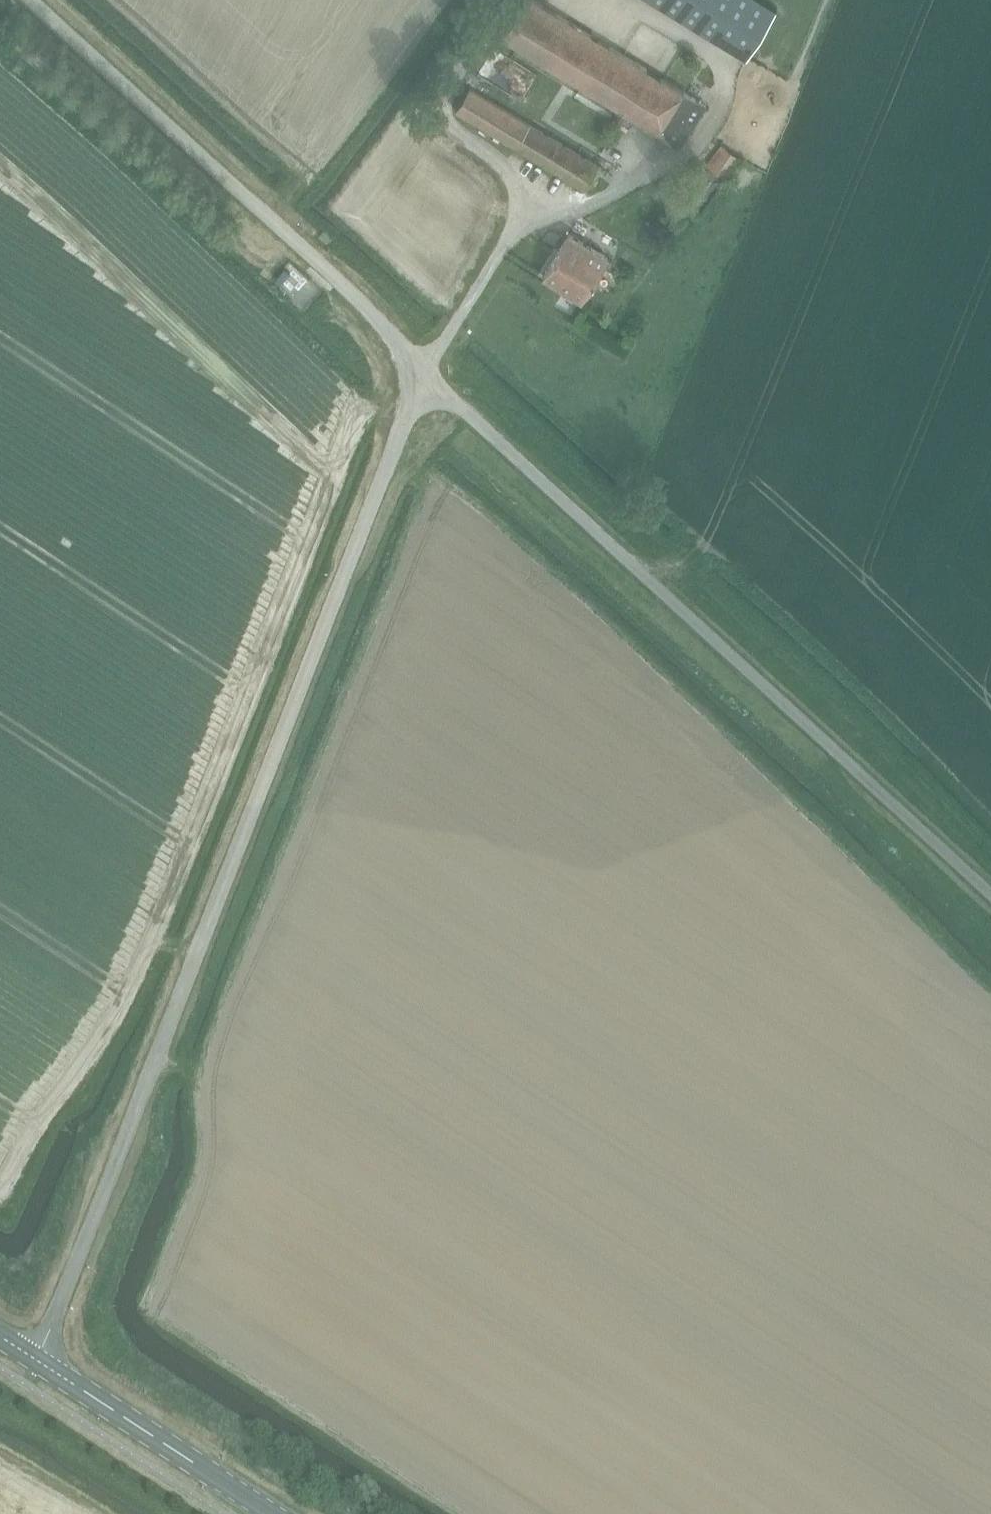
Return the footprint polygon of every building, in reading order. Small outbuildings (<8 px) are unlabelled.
[(705,104),(538,0),(523,0),(500,36),(678,147),(705,104)] [(714,36),(749,58),(779,10),(763,0),(657,0),(714,36)] [(583,187),(596,165),(468,86),(455,108),(583,187)] [(706,168),(724,181),(741,159),(722,146),(706,168)] [(580,298),(606,256),(568,233),(542,275),(580,298)] [(318,299),(333,281),(309,262),(294,280),(318,299)] [(284,267),(275,277),(281,283),(291,273),(284,267)]
